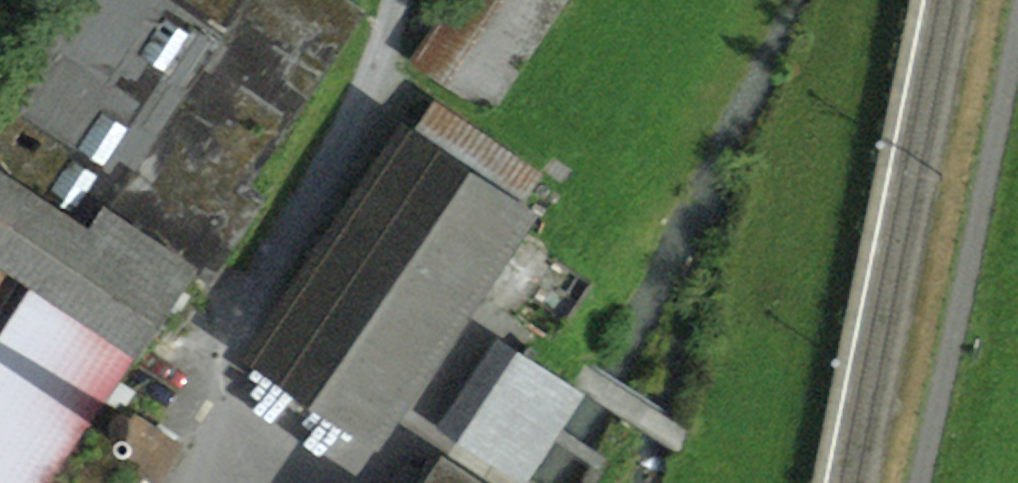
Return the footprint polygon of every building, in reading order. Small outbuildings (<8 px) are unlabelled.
[(237,0),(68,0),(0,104),(0,170),(87,228),(237,0)] [(87,228),(175,286),(358,9),(345,0),(237,0),(87,228)] [(432,68),(490,106),(560,0),(478,0),(432,68)] [(265,352),(370,423),(539,175),(434,103),(265,352)] [(118,372),(175,286),(87,228),(0,170),(0,482),(43,482),(118,372)] [(440,423),(458,436),(514,351),(495,339),(440,423)] [(514,351),(458,436),(522,477),(577,393),(514,351)] [(125,438),(133,432),(135,422),(129,414),(119,412),(111,418),(109,428),(115,436),(125,438)] [(442,461),(430,479),(405,462),(391,482),(477,482),(442,461)]
